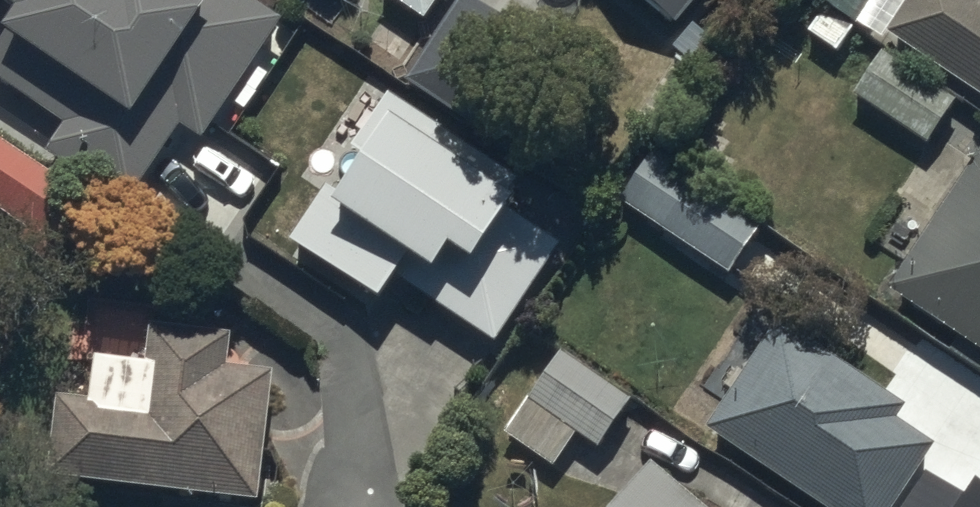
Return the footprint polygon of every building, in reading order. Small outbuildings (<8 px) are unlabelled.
[(283,29),(239,0),(205,0),(202,6),(192,0),(0,0),(0,10),(22,24),(0,58),(0,85),(70,129),(52,158),(134,209),(182,132),(208,148),(233,108),(247,117),(272,78),(258,69),(283,29)] [(428,27),(446,0),(388,0),(428,27)] [(405,86),(486,143),(549,55),(471,0),(466,0),(405,86)] [(674,35),(702,0),(630,0),(674,35)] [(821,12),(804,37),(837,59),(854,34),(883,53),(851,102),(930,155),(963,106),(979,117),(979,0),(802,0),(821,12)] [(522,183),(389,101),(355,156),(370,166),(346,204),(329,194),(295,248),(390,307),(402,288),(500,350),(561,252),(517,224),(523,214),(509,206),(522,183)] [(43,238),(34,252),(73,277),(115,211),(0,137),(0,208),(43,238)] [(979,155),(887,299),(979,359),(979,156),(979,155)] [(660,159),(624,209),(729,284),(764,234),(660,159)] [(155,332),(151,370),(97,364),(92,408),(60,404),(53,488),(233,506),(261,506),(276,379),(232,374),(236,342),(155,332)] [(714,437),(822,506),(899,506),(934,452),(896,428),(906,413),(781,332),(714,437)] [(631,406),(560,362),(509,442),(559,474),(583,437),(603,450),(631,406)] [(651,473),(623,506),(693,506),(651,473)]
